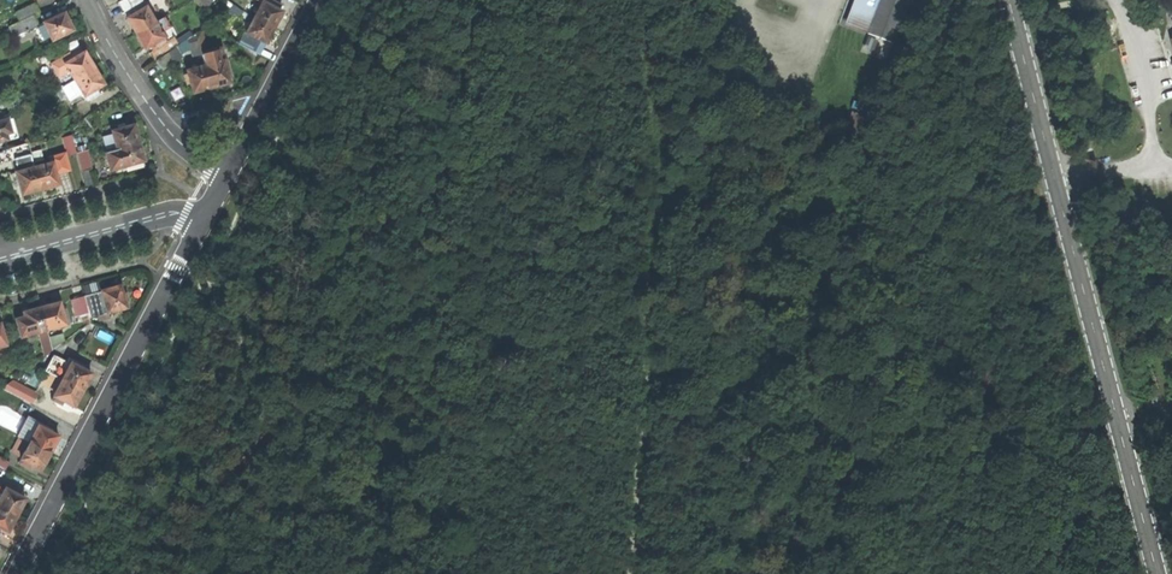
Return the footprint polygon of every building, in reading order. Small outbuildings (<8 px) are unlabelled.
[(142,4),(140,0),(122,0),(118,2),(123,14),(142,4)] [(192,1),(202,10),(211,0),(193,0),(192,1)] [(245,13),(272,27),(277,18),(280,12),(278,11),(280,8),(266,0),(263,0),(262,2),(261,2),(261,3),(256,0),(251,0),(245,13)] [(868,33),(879,0),(857,0),(848,26),(868,33)] [(868,33),(884,39),(897,0),(879,0),(868,33)] [(239,15),(242,12),(232,4),(228,10),(235,15),(237,13),(239,15)] [(15,14),(18,22),(33,16),(39,13),(35,5),(15,14)] [(128,23),(134,34),(153,23),(144,8),(125,18),(128,23)] [(245,13),(238,25),(247,29),(239,45),(244,48),(258,55),(261,48),(259,48),(262,42),(264,43),(267,37),(272,27),(245,13)] [(41,24),(32,29),(39,43),(48,38),(50,41),(71,31),(66,21),(62,14),(41,24)] [(18,22),(7,27),(11,36),(37,25),(33,16),(18,22)] [(148,53),(154,60),(173,48),(178,45),(163,18),(153,23),(134,34),(140,44),(143,49),(149,45),(153,50),(148,53)] [(1166,61),(1171,60),(1171,19),(1162,22),(1165,36),(1160,38),(1166,61)] [(194,57),(200,55),(196,38),(195,34),(178,45),(173,48),(177,55),(191,48),(194,57)] [(196,38),(200,55),(207,53),(202,37),(196,38)] [(252,65),(258,55),(244,48),(239,57),(252,65)] [(67,55),(50,65),(57,78),(54,80),(59,88),(91,69),(85,58),(82,53),(81,54),(78,50),(68,56),(67,55)] [(162,70),(178,59),(172,50),(155,61),(162,70)] [(201,56),(203,66),(209,88),(220,85),(227,83),(224,72),(228,71),(225,61),(221,62),(218,51),(201,56)] [(197,92),(209,88),(203,66),(185,71),(186,74),(182,75),(185,85),(189,84),(191,93),(197,92)] [(96,76),(91,69),(59,88),(54,92),(59,101),(65,98),(68,102),(80,95),(84,101),(97,93),(94,90),(101,86),(96,76)] [(16,100),(3,104),(5,109),(17,105),(16,100)] [(29,112),(38,110),(33,101),(27,103),(29,112)] [(16,138),(10,119),(0,122),(0,142),(16,138)] [(109,131),(114,149),(137,143),(134,132),(132,125),(109,131)] [(70,137),(62,139),(67,156),(74,153),(70,137)] [(114,149),(103,153),(108,171),(114,169),(115,173),(135,167),(134,164),(140,162),(141,162),(139,151),(137,143),(114,149)] [(84,151),(74,154),(80,173),(90,170),(84,151)] [(53,175),(68,170),(63,154),(48,158),(49,163),(32,168),(38,190),(50,187),(56,185),(53,175)] [(14,169),(29,164),(27,157),(12,161),(14,169)] [(26,194),(38,190),(32,168),(14,173),(20,195),(26,194)] [(82,288),(84,297),(100,292),(97,284),(82,288)] [(84,297),(82,297),(87,315),(88,319),(96,317),(97,321),(108,319),(104,314),(124,309),(122,303),(120,295),(118,287),(102,292),(100,292),(84,297)] [(70,300),(75,318),(87,315),(82,297),(70,300)] [(52,306),(39,309),(46,331),(63,326),(60,312),(57,304),(52,306)] [(18,339),(46,331),(39,309),(26,313),(21,314),(22,318),(14,321),(18,339)] [(44,357),(51,352),(47,338),(39,340),(44,357)] [(87,380),(90,375),(81,371),(83,366),(74,362),(72,366),(69,365),(67,368),(59,364),(61,361),(52,356),(44,372),(47,374),(61,381),(81,391),(87,380)] [(41,385),(55,392),(61,381),(47,374),(41,385)] [(76,400),(81,391),(61,381),(55,392),(50,401),(60,406),(62,403),(72,408),(76,400)] [(0,390),(29,404),(34,394),(10,382),(0,390)] [(52,445),(56,437),(26,421),(17,438),(28,444),(48,454),(52,445)] [(9,452),(19,459),(27,445),(16,439),(9,452)] [(42,464),(48,454),(28,444),(27,445),(19,459),(17,464),(27,469),(29,466),(39,471),(42,464)] [(8,463),(0,459),(0,468),(5,471),(8,463)] [(5,487),(3,492),(0,497),(0,509),(15,517),(21,506),(23,501),(16,496),(18,493),(5,487)] [(15,517),(0,509),(0,530),(6,533),(9,527),(15,517)]
